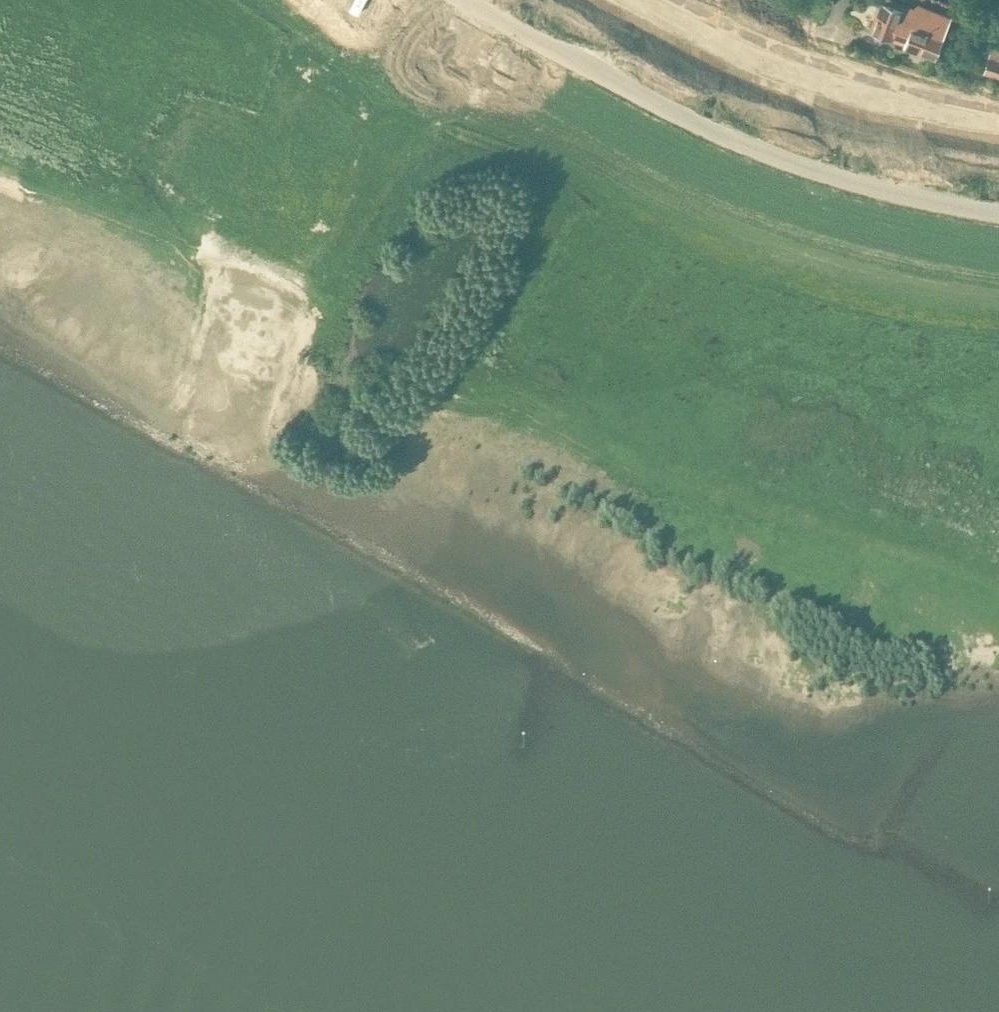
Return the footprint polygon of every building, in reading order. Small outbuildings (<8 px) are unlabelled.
[(894,36),(907,40),(905,47),(936,59),(950,20),(919,9),(918,14),(882,0),(871,31),(893,39),(894,36)] [(998,76),(998,49),(991,46),(983,71),(998,76)]
